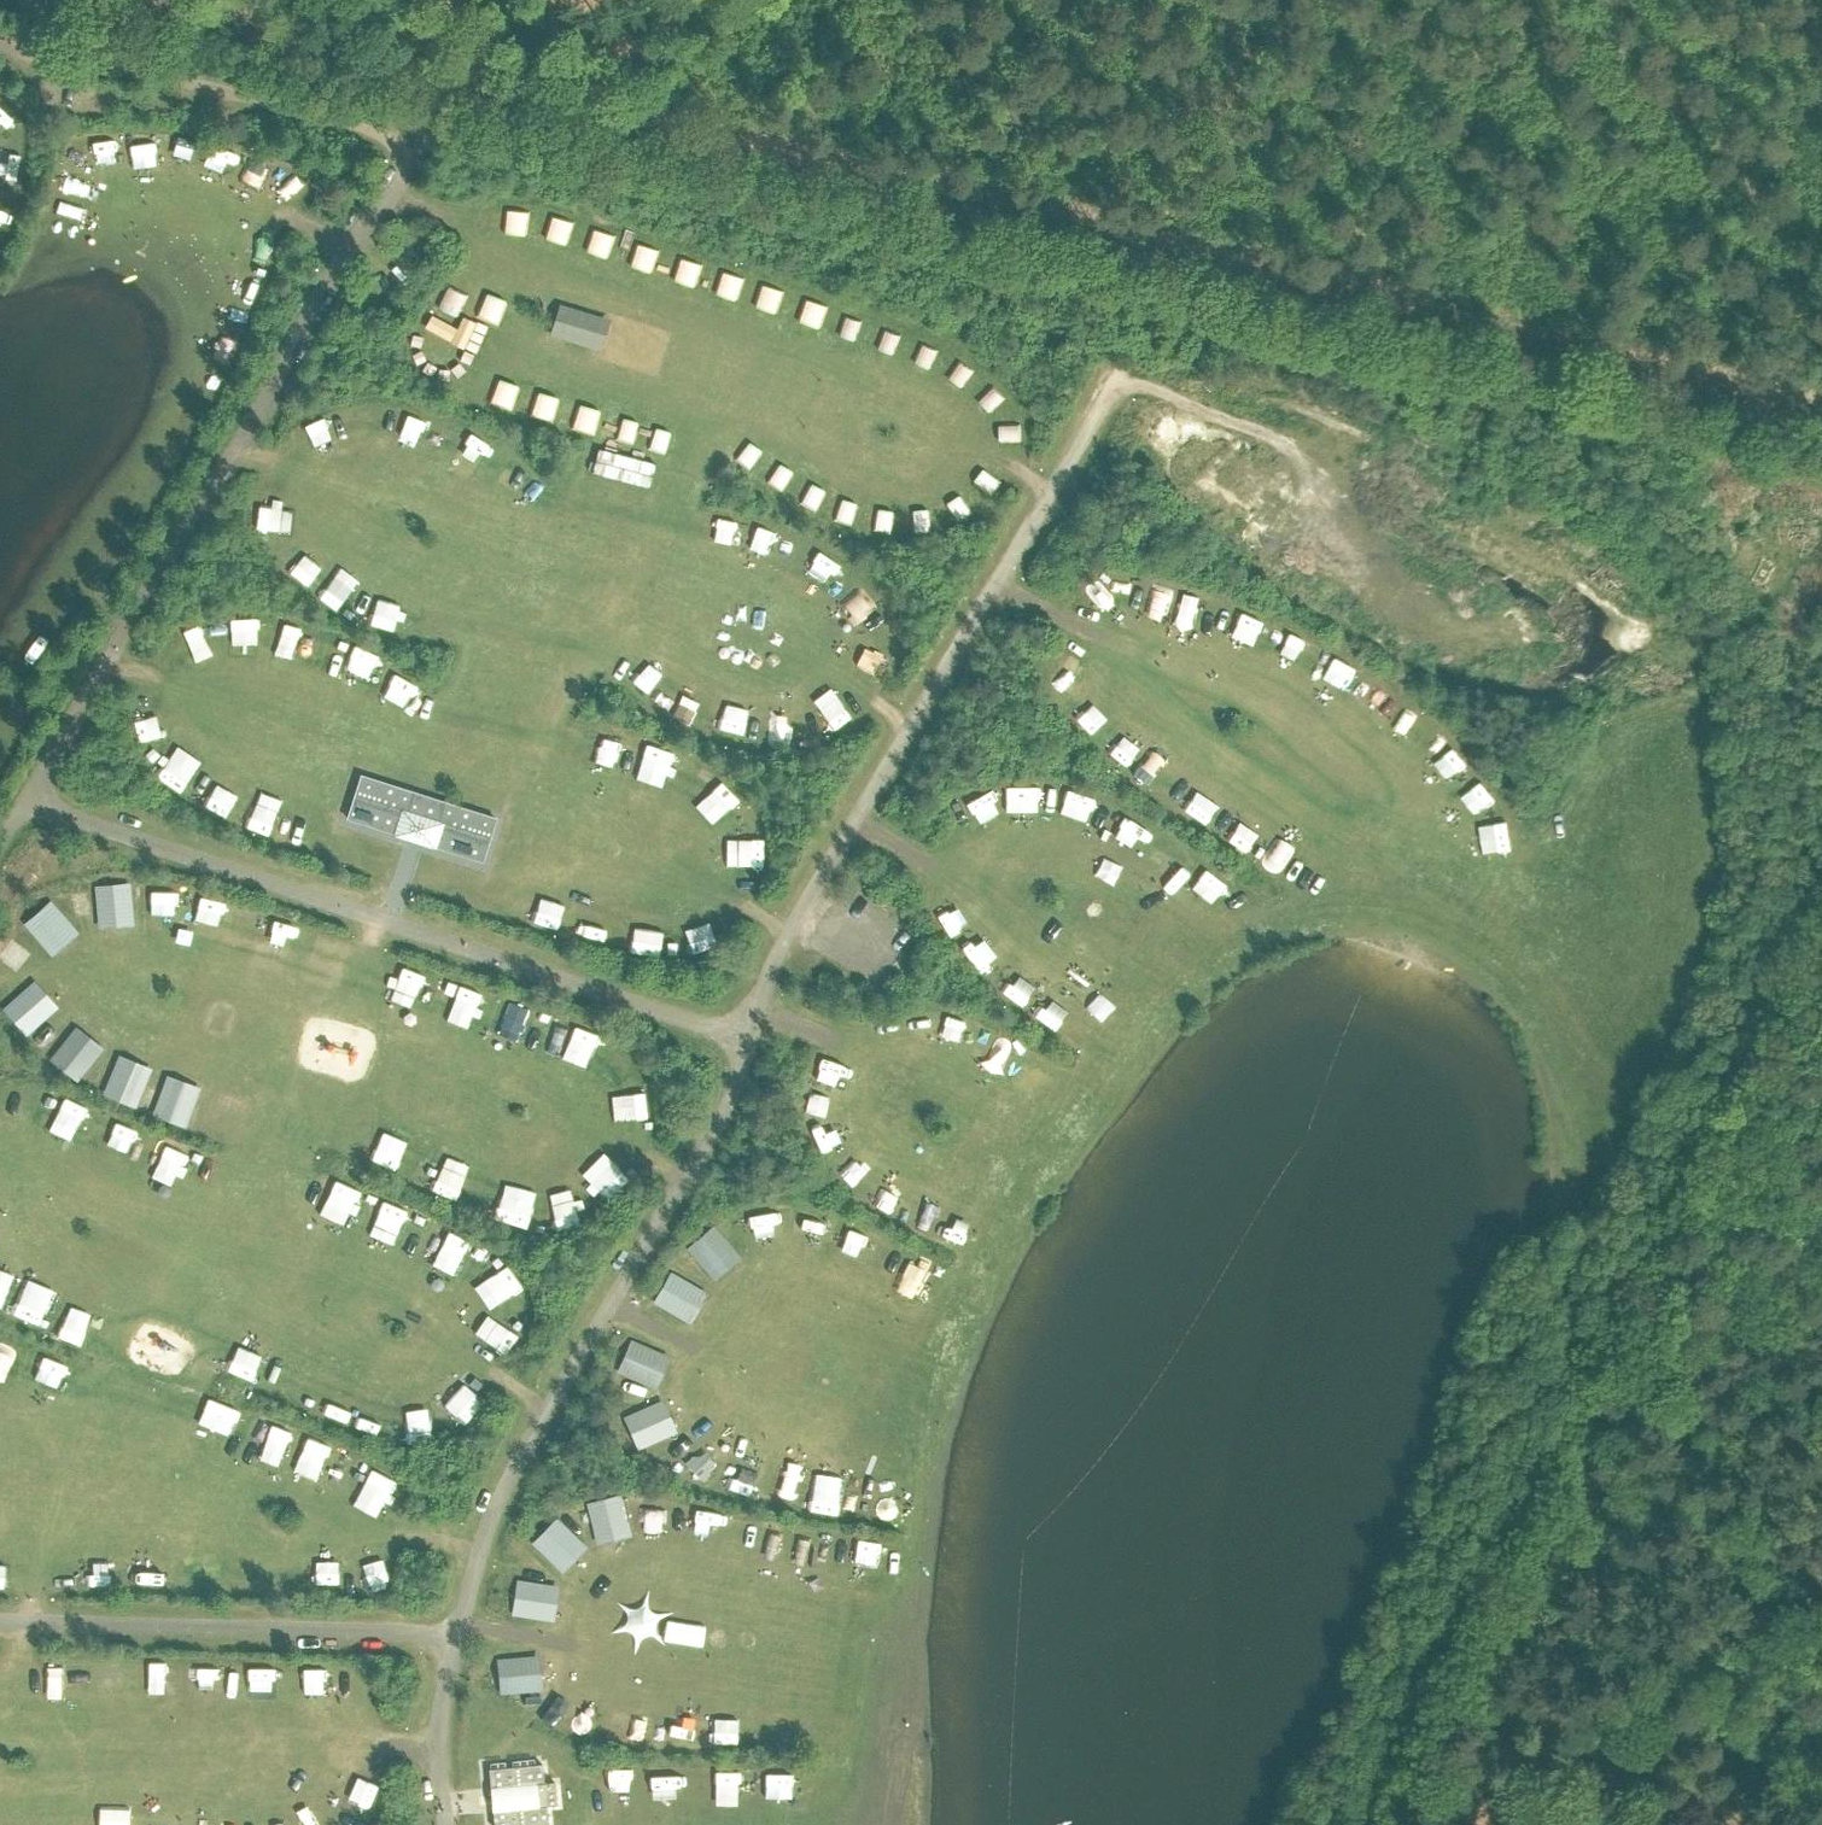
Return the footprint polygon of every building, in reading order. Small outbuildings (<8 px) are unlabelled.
[(87,110),(87,122),(107,122),(107,110),(87,110)] [(378,296),(372,308),(390,317),(397,306),(378,296)] [(592,786),(617,790),(624,756),(599,751),(592,786)] [(658,768),(644,799),(668,810),(682,778),(658,768)] [(498,821),(362,778),(348,822),(484,865),(498,821)] [(693,823),(713,839),(735,812),(714,796),(693,823)] [(1500,832),(1512,826),(1500,803),(1487,810),(1500,832)] [(118,916),(138,915),(137,898),(118,899),(118,916)] [(161,902),(159,920),(178,922),(180,903),(161,902)] [(517,937),(542,946),(555,913),(530,904),(517,937)] [(46,914),(29,927),(42,943),(59,930),(46,914)] [(579,921),(568,953),(592,961),(603,929),(579,921)] [(697,967),(718,954),(701,926),(680,939),(697,967)] [(628,969),(653,972),(656,939),(631,936),(628,969)] [(282,937),(279,952),(296,956),(300,940),(282,937)] [(13,979),(28,962),(12,949),(0,964),(0,968),(13,979)] [(451,1020),(458,1001),(422,989),(416,1008),(451,1020)] [(482,1009),(476,1028),(512,1039),(518,1021),(482,1009)] [(540,1030),(536,1049),(572,1058),(577,1039),(540,1030)] [(323,1062),(358,1064),(359,1048),(325,1045),(323,1062)] [(648,1109),(628,1110),(630,1148),(650,1147),(648,1109)] [(542,1765),(490,1770),(495,1824),(543,1824),(548,1824),(546,1805),(557,1804),(555,1782),(544,1783),(542,1765)]
